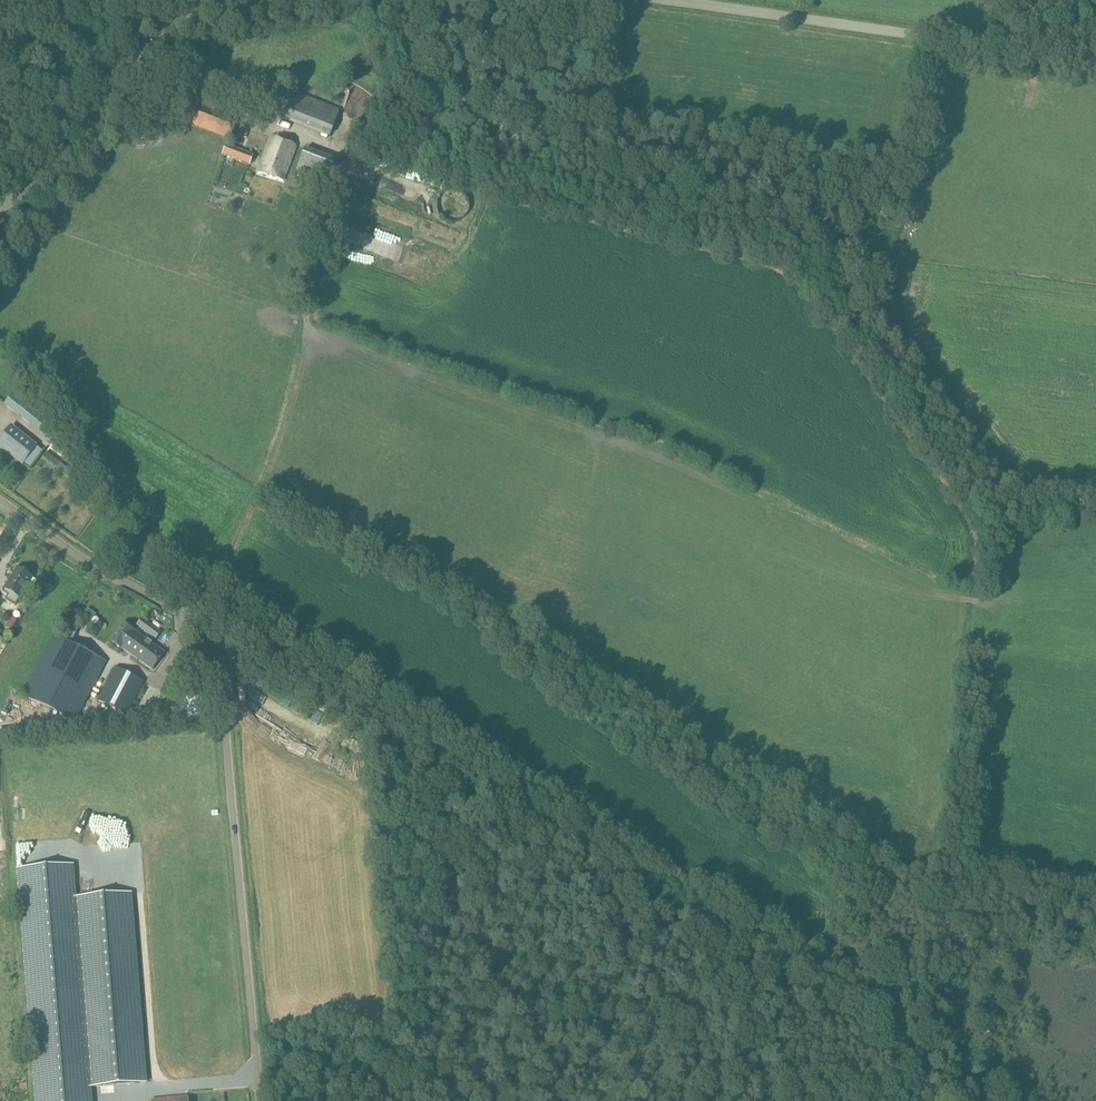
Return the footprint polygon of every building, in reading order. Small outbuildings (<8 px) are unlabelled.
[(351,89),(351,101),(363,101),(363,89),(351,89)] [(340,111),(289,91),(279,116),(330,136),(340,111)] [(192,126),(230,140),(238,119),(200,105),(192,126)] [(297,147),(271,137),(258,171),(283,181),(297,147)] [(226,145),(224,152),(222,155),(250,166),(254,155),(226,145)] [(407,247),(387,242),(389,235),(355,227),(351,243),(404,257),(407,247)] [(428,249),(436,252),(439,243),(431,241),(428,249)] [(46,406),(32,396),(20,387),(5,405),(40,432),(52,418),(42,411),(46,406)] [(11,427),(0,440),(0,447),(22,464),(36,447),(11,427)] [(9,533),(11,524),(0,522),(0,524),(0,532),(9,533)] [(17,568),(4,588),(2,592),(8,596),(6,600),(15,606),(32,577),(17,568)] [(7,629),(12,619),(7,617),(1,626),(7,629)] [(142,619),(137,625),(149,634),(153,627),(142,619)] [(124,621),(110,641),(121,649),(122,648),(139,660),(144,654),(142,652),(147,645),(145,643),(147,640),(145,639),(133,630),(135,628),(124,621)] [(53,636),(22,696),(75,723),(106,662),(53,636)] [(144,654),(139,660),(152,669),(164,652),(145,639),(147,640),(145,643),(147,645),(142,652),(144,654)] [(114,666),(97,698),(125,713),(142,681),(114,666)] [(0,705),(0,711),(12,716),(16,705),(2,700),(0,705)] [(75,898),(73,865),(17,869),(36,1100),(91,1100),(90,1087),(100,1086),(101,1094),(114,1093),(114,1085),(146,1082),(131,893),(75,898)] [(180,1008),(171,1008),(172,1022),(181,1022),(180,1008)] [(166,1035),(146,1036),(147,1047),(166,1047),(166,1035)] [(227,1075),(227,1068),(208,1070),(208,1077),(227,1075)]
